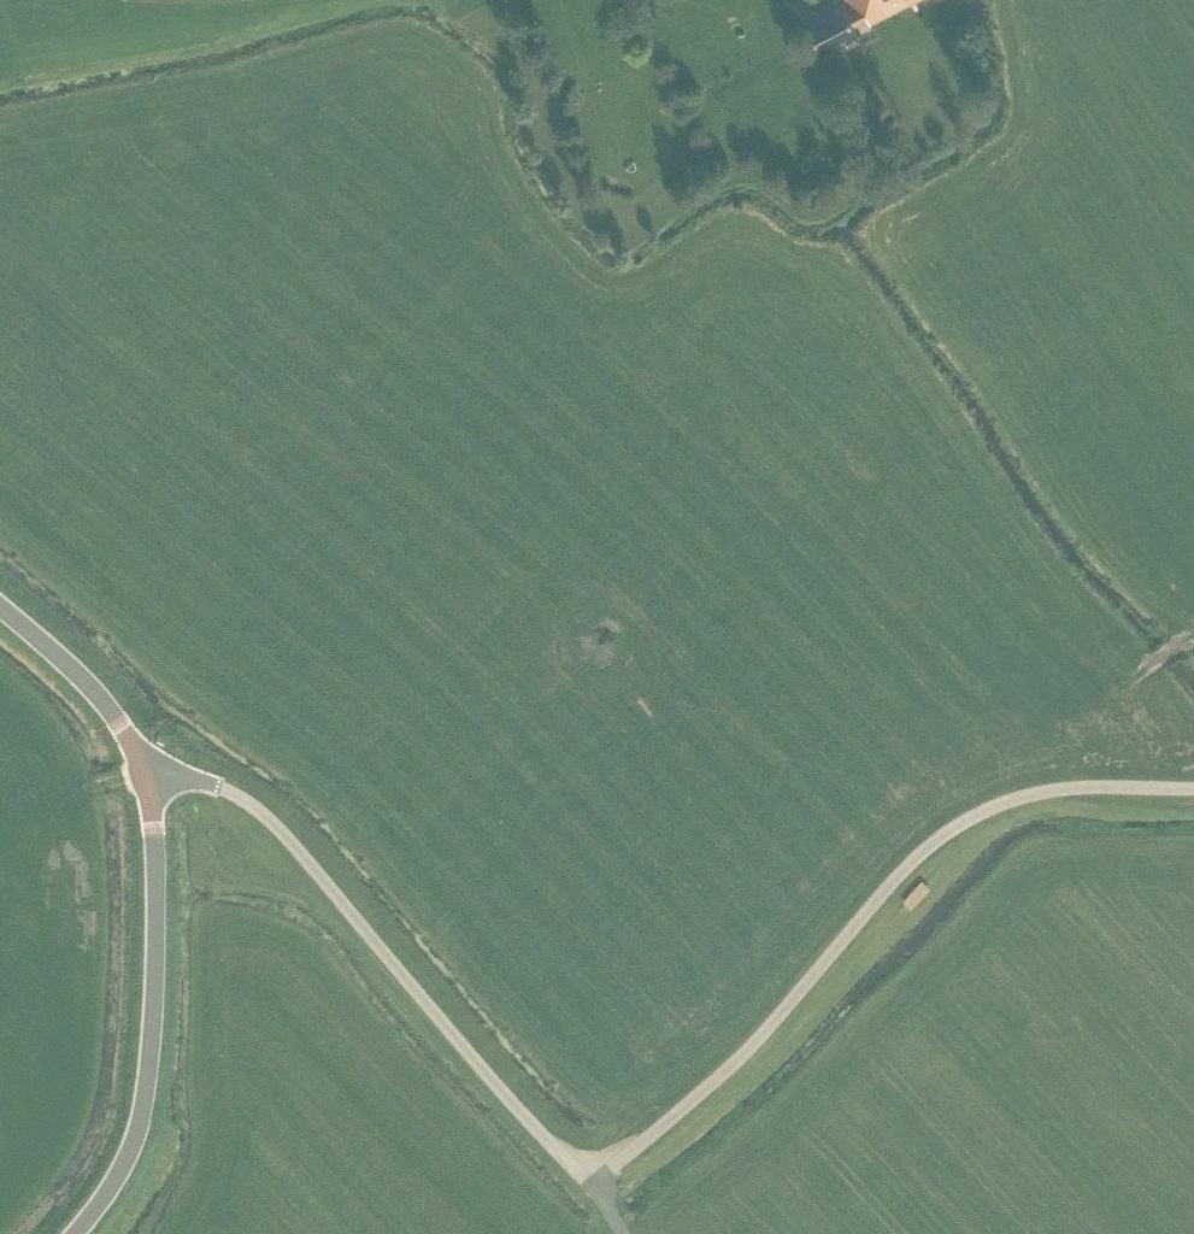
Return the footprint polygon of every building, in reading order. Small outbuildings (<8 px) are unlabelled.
[(803,15),(822,50),(858,30),(854,22),(868,14),(870,19),(904,0),(830,0),(803,15)]
